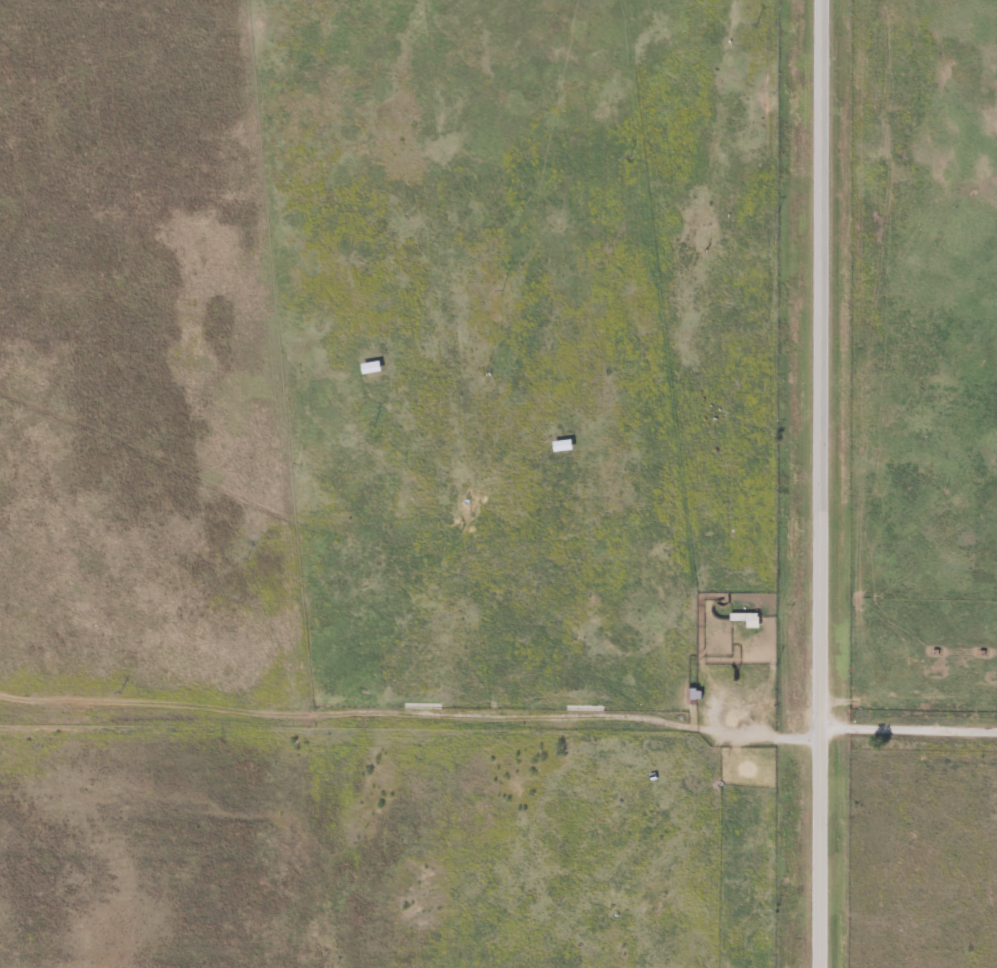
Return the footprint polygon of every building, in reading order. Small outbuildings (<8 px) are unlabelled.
[(359,363),(361,374),(379,372),(378,361),(359,363)] [(571,449),(569,439),(551,442),(552,452),(571,449)] [(757,612),(729,612),(729,620),(744,620),(744,627),(757,627),(757,612)]
